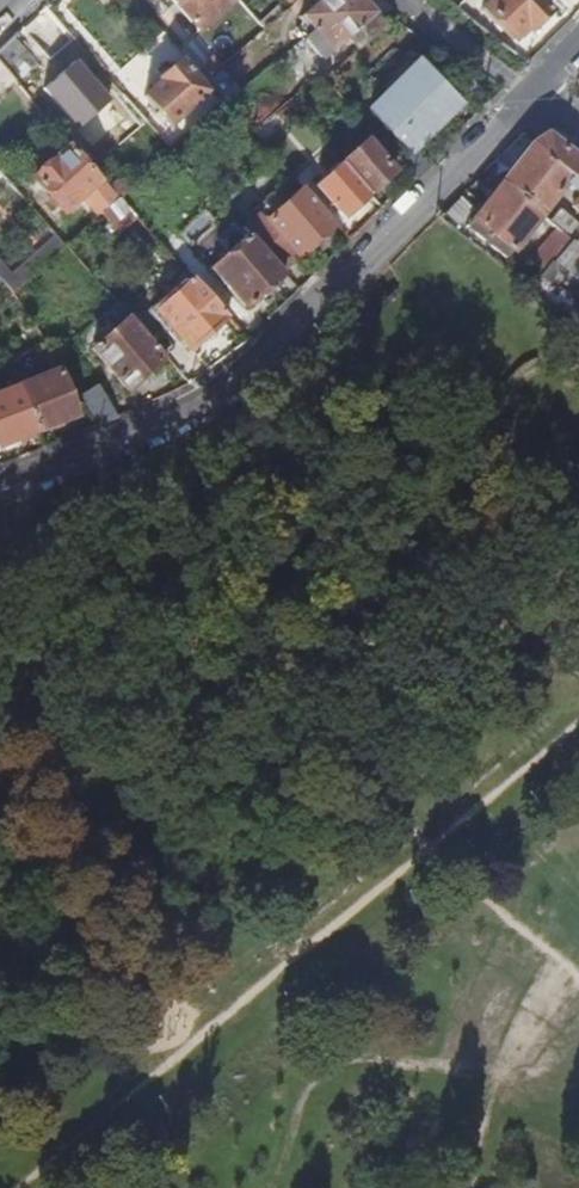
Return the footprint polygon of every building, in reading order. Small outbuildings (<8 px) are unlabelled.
[(202,31),(235,0),(175,0),(202,31)] [(361,49),(404,16),(374,17),(361,0),(318,0),(298,15),(311,30),(301,38),(319,59),(350,36),(361,49)] [(515,38),(528,26),(532,30),(551,11),(540,0),(489,0),(483,6),(515,38)] [(570,0),(552,0),(562,9),(570,0)] [(19,81),(22,85),(42,68),(16,38),(0,52),(0,61),(19,81)] [(199,68),(209,79),(222,67),(212,56),(199,68)] [(413,151),(465,104),(427,59),(373,107),(413,151)] [(2,96),(19,81),(0,61),(0,93),(2,96)] [(173,126),(211,93),(182,61),(160,79),(162,82),(147,96),(173,126)] [(265,142),(255,131),(242,143),(252,155),(265,142)] [(500,184),(541,216),(567,183),(578,194),(578,162),(546,137),(531,146),(500,184)] [(367,138),(342,160),(370,191),(394,170),(367,138)] [(34,179),(65,214),(100,182),(69,148),(34,179)] [(370,191),(342,160),(316,184),(343,215),(370,191)] [(112,186),(121,196),(134,185),(125,174),(112,186)] [(299,255),(337,221),(303,184),(266,218),(299,255)] [(541,216),(500,184),(467,227),(507,258),(541,216)] [(121,196),(104,212),(121,231),(138,214),(121,196)] [(562,209),(548,221),(559,231),(573,241),(578,245),(578,224),(562,209)] [(530,268),(543,278),(557,261),(573,241),(559,231),(530,268)] [(247,304),(284,270),(248,232),(211,265),(247,304)] [(557,261),(578,278),(578,245),(573,241),(557,261)] [(229,315),(193,276),(158,307),(194,345),(229,315)] [(166,356),(128,313),(90,346),(128,387),(166,356)] [(18,386),(34,431),(74,414),(57,371),(18,386)] [(77,394),(97,426),(117,417),(97,383),(77,394)] [(34,431),(18,386),(0,393),(0,444),(34,431)]
